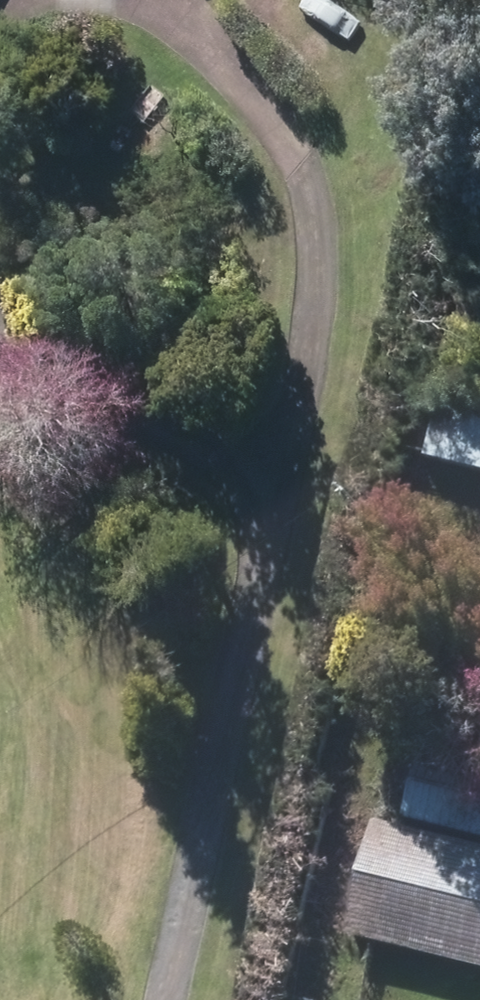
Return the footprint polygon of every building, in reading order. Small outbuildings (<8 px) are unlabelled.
[(479,837),(479,762),(428,748),(409,818),(479,837)] [(479,966),(479,847),(384,822),(356,934),(479,966)]
